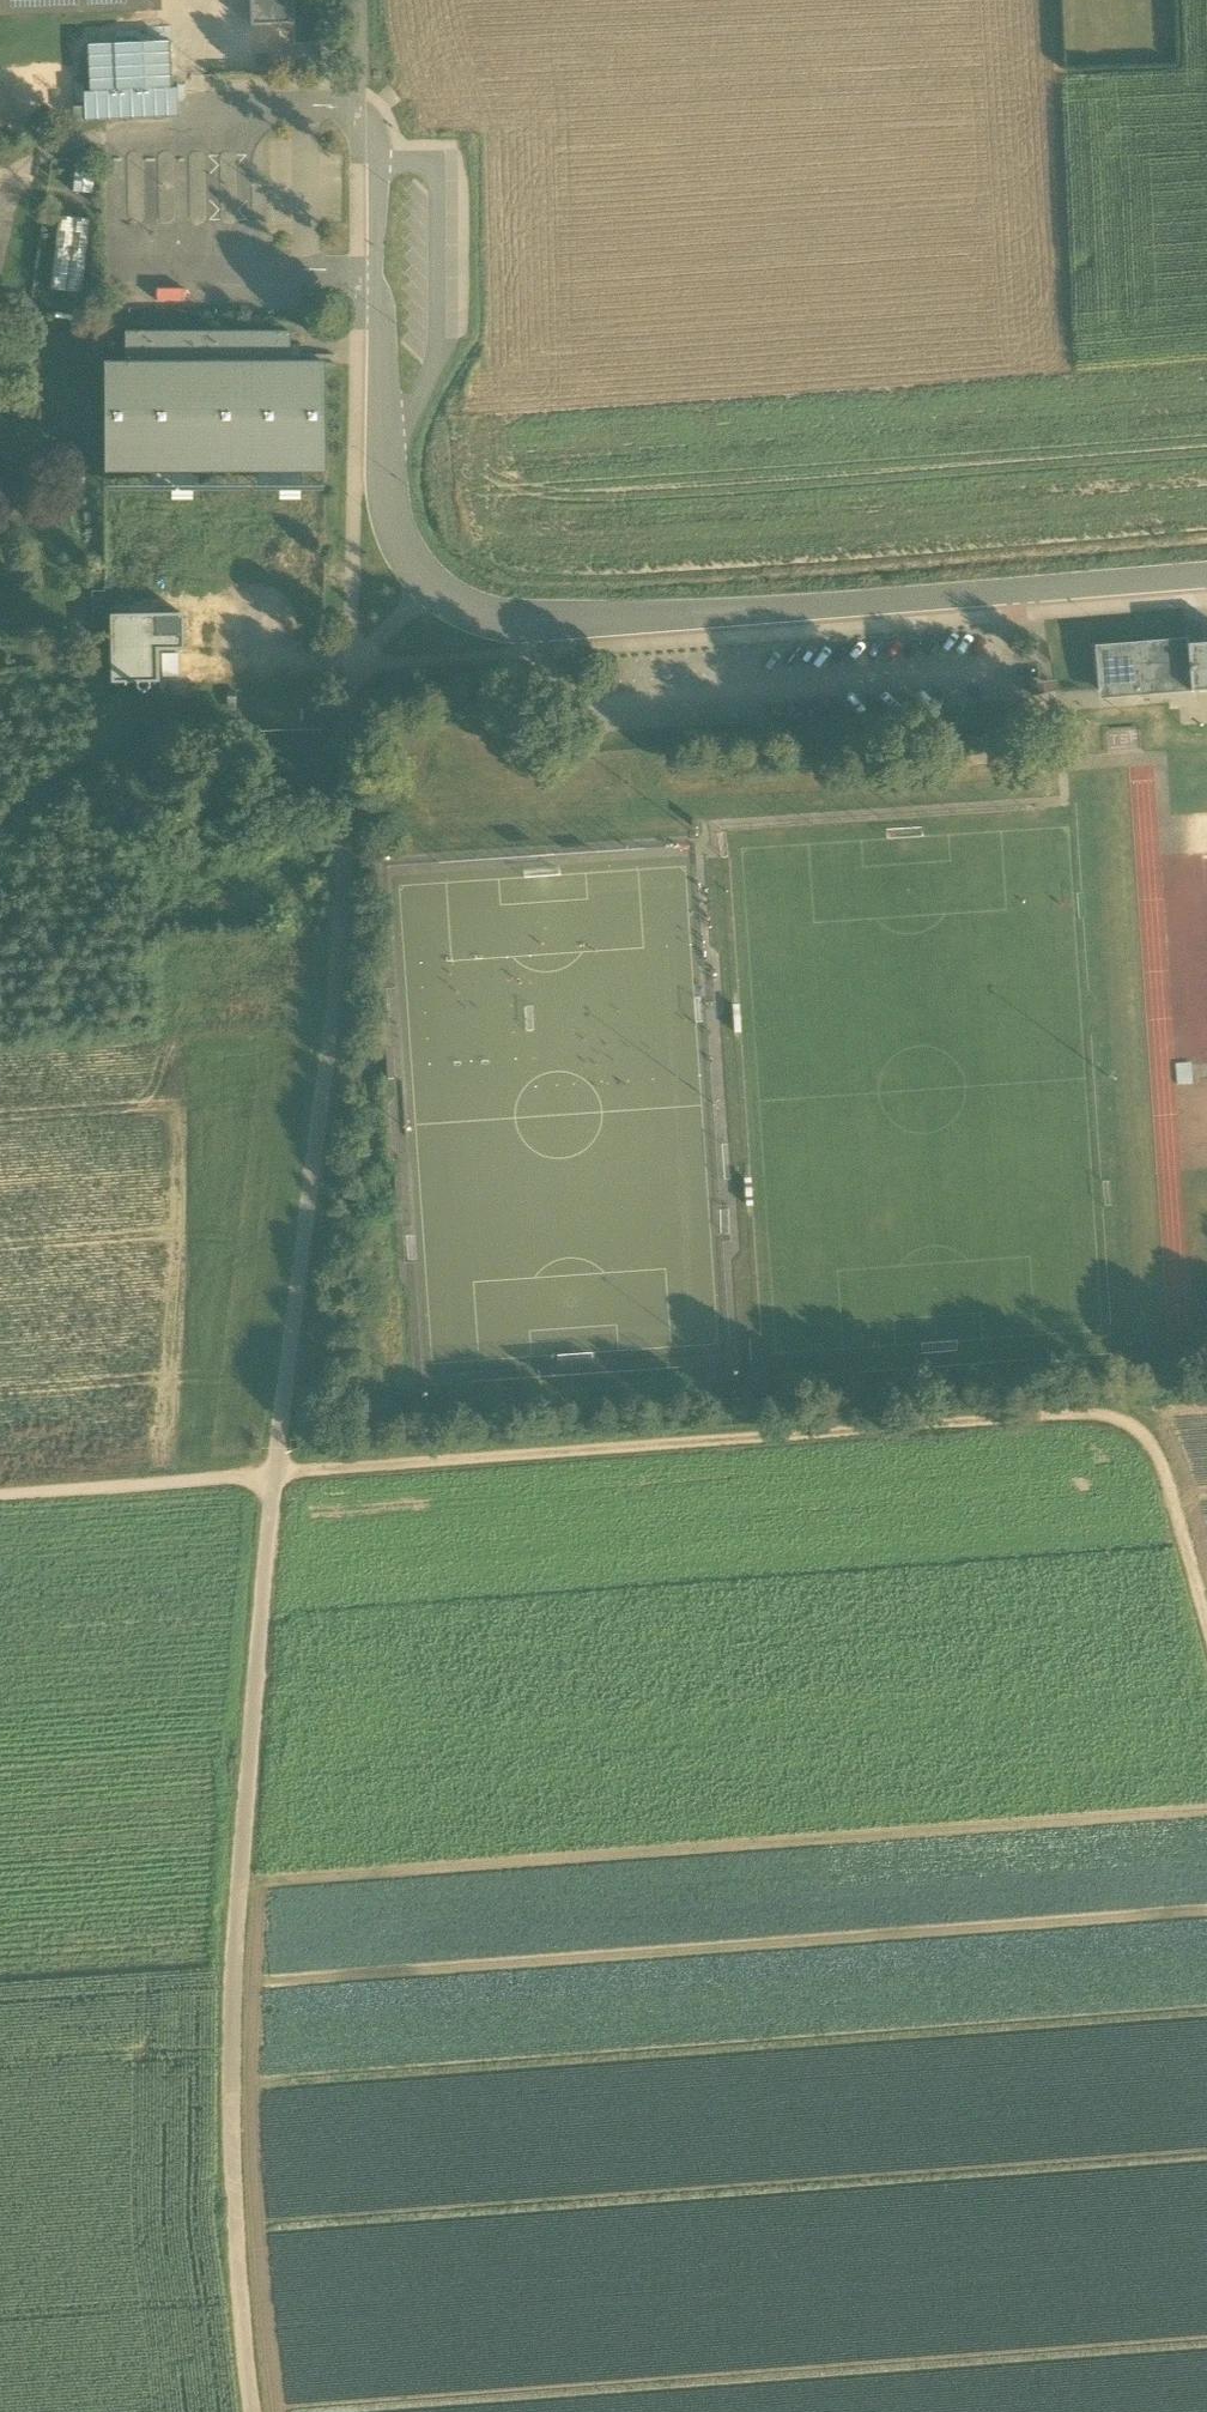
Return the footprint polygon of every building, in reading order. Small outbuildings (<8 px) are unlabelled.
[(1,12),(1,13),(159,7),(158,0),(1,0),(1,12)] [(251,26),(294,24),(293,0),(250,0),(251,26)] [(50,287),(81,290),(88,219),(57,215),(50,287)] [(302,474),(325,474),(325,363),(299,363),(299,364),(281,364),(281,333),(125,333),(125,364),(106,364),(104,364),(104,475),(149,474),(194,474),(258,474),(302,474)] [(194,474),(149,474),(149,487),(171,487),(171,501),(194,501),(194,474)] [(302,474),(258,474),(258,486),(279,486),(279,501),(302,501),(302,474)] [(182,615),(109,615),(111,684),(159,684),(158,652),(183,652),(182,615)] [(1094,646),(1097,691),(1133,688),(1133,694),(1153,692),(1153,686),(1189,683),(1187,655),(1186,655),(1185,640),(1094,646)] [(1187,655),(1206,654),(1206,644),(1187,646),(1187,655)] [(1189,683),(1206,681),(1206,654),(1187,655),(1189,683)] [(1189,683),(1190,693),(1206,691),(1206,681),(1189,683)]
